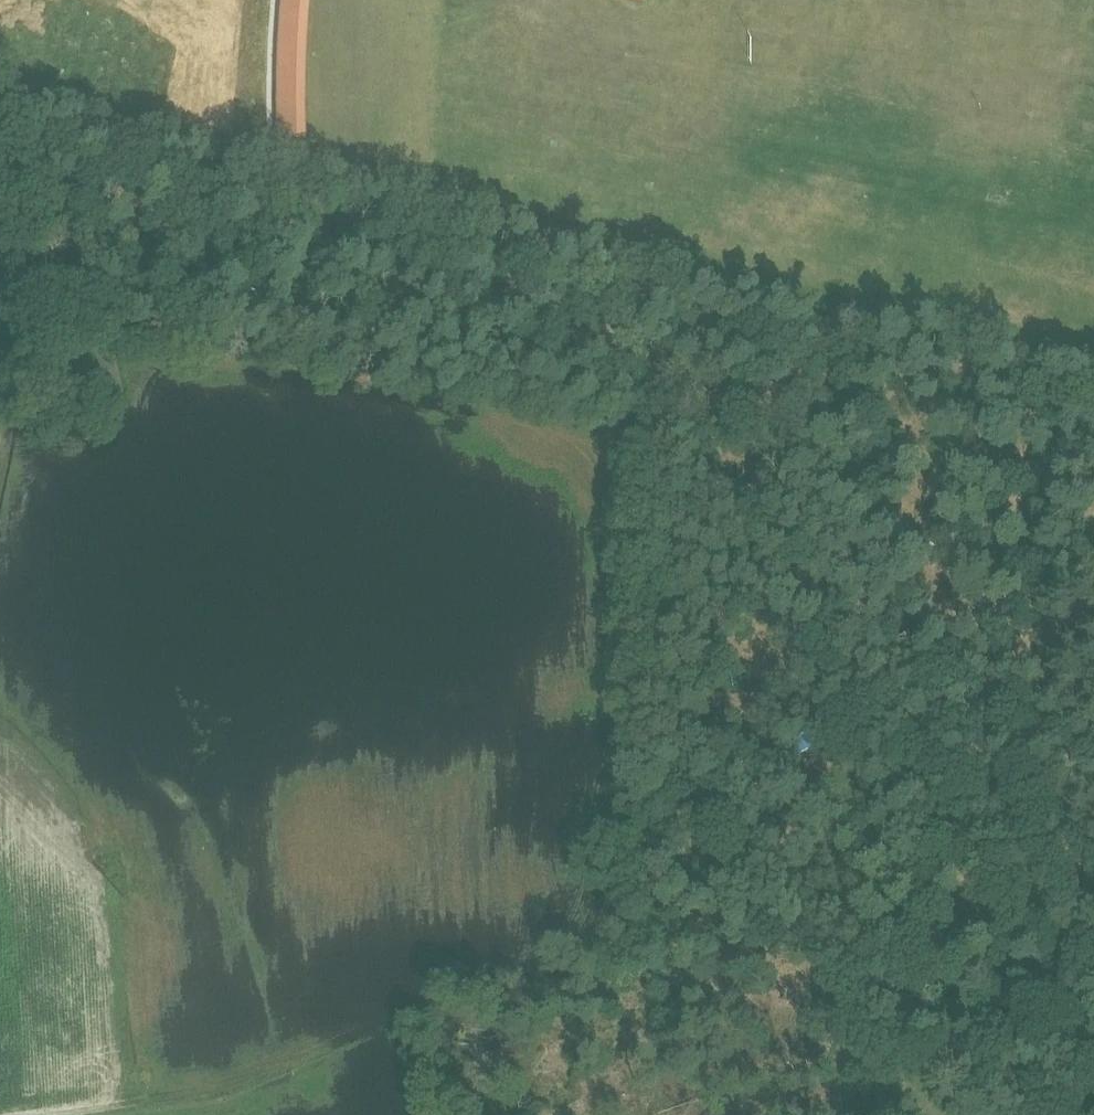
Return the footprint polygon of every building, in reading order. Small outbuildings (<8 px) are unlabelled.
[(296,129),(278,129),(279,138),(296,138),(296,129)] [(847,865),(856,862),(852,848),(843,851),(847,865)]
